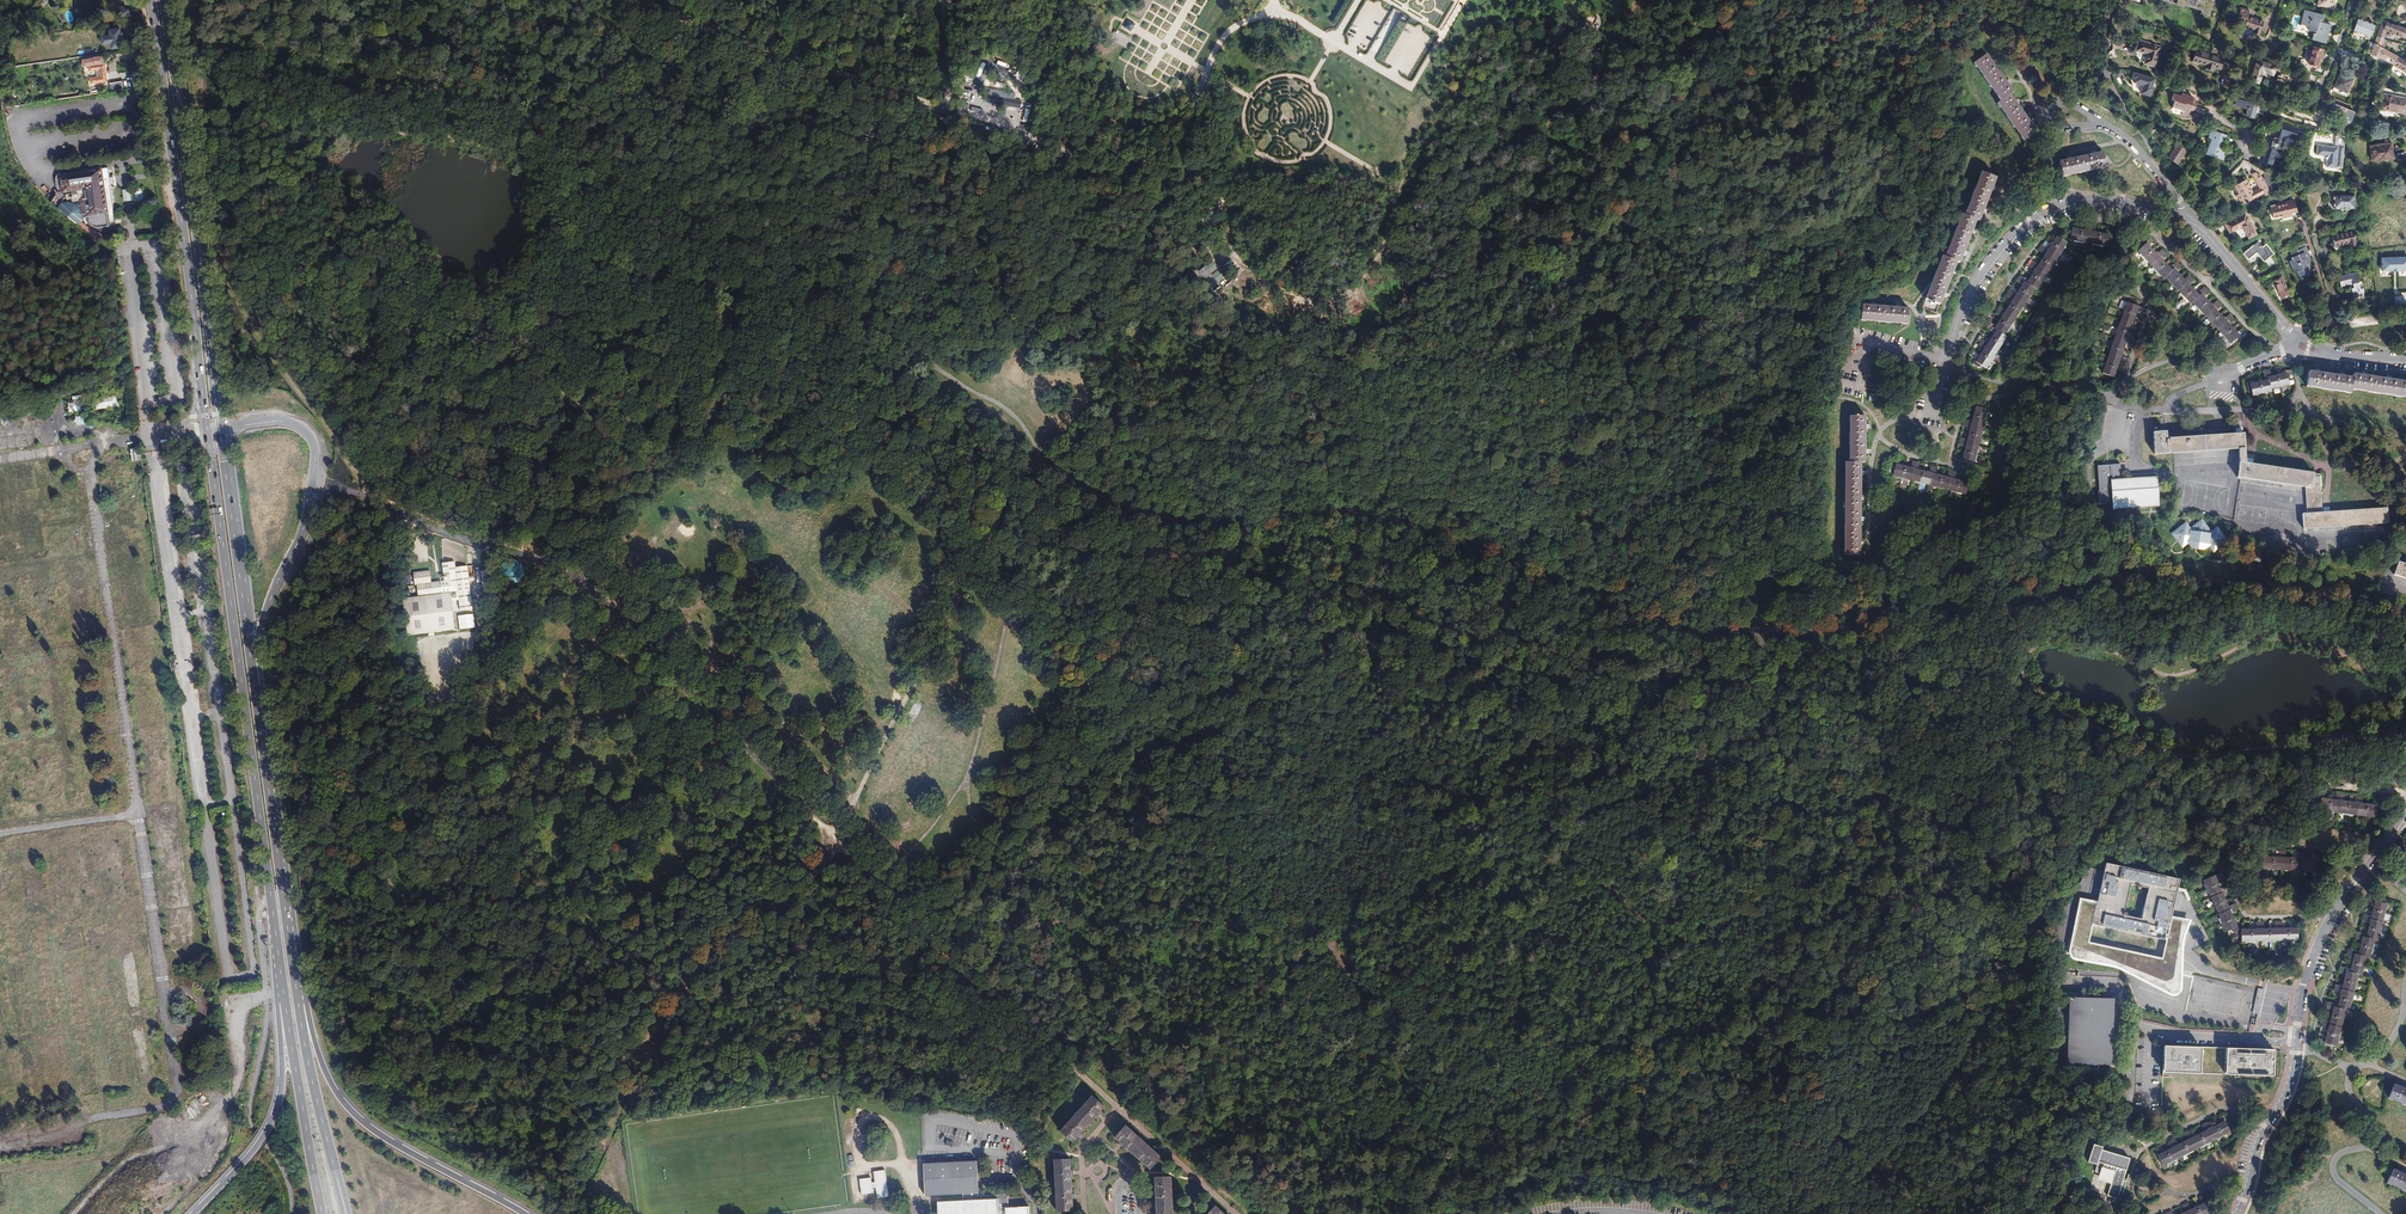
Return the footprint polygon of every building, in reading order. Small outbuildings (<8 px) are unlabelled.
[(2320,5),(2332,9),(2334,0),(2322,0),(2320,5)] [(2321,15),(2304,10),(2300,23),(2306,24),(2307,21),(2309,21),(2307,28),(2312,30),(2310,38),(2323,42),(2328,23),(2317,20),(2318,18),(2320,19),(2321,15)] [(2266,23),(2251,18),(2247,29),(2255,32),(2255,34),(2262,36),(2266,23)] [(2381,20),(2376,37),(2383,40),(2386,31),(2392,34),(2392,35),(2404,39),(2402,45),(2405,46),(2405,30),(2395,26),(2381,20)] [(2357,21),(2353,33),(2369,39),(2373,27),(2357,21)] [(111,44),(112,49),(125,47),(121,27),(109,29),(110,34),(100,36),(102,45),(111,44)] [(2383,40),(2376,37),(2371,54),(2393,66),(2397,57),(2381,48),(2383,40)] [(2157,45),(2135,39),(2133,48),(2144,52),(2141,61),(2150,64),(2157,45)] [(787,41),(784,49),(799,54),(802,46),(787,41)] [(2221,49),(2210,46),(2209,50),(2211,51),(2210,54),(2195,49),(2193,56),(2197,57),(2197,60),(2205,63),(2204,67),(2213,69),(2214,66),(2215,66),(2221,49)] [(1202,54),(1210,57),(1213,51),(1205,47),(1202,54)] [(2299,69),(2307,72),(2309,65),(2316,67),(2318,63),(2320,64),(2323,54),(2321,54),(2322,50),(2312,47),(2307,62),(2301,61),(2299,69)] [(2013,100),(2009,94),(2011,93),(2006,85),(2003,81),(1991,64),(1989,60),(1984,54),(1973,61),(2000,100),(1996,102),(2022,140),(2034,131),(2030,125),(2027,121),(2016,104),(2013,100)] [(1197,62),(1205,66),(1208,60),(1200,55),(1197,62)] [(90,78),(91,84),(107,82),(105,63),(104,63),(103,56),(94,57),(94,58),(83,60),(84,66),(89,65),(89,71),(99,70),(100,77),(90,78)] [(2393,66),(2405,73),(2405,62),(2404,61),(2397,57),(2393,66)] [(2276,77),(2284,80),(2287,71),(2269,66),(2262,89),(2270,92),(2276,77)] [(2150,77),(2131,70),(2129,74),(2131,74),(2129,78),(2139,82),(2136,91),(2144,94),(2150,77)] [(2339,75),(2334,88),(2346,93),(2352,80),(2339,75)] [(985,93),(985,84),(974,83),(974,92),(985,93)] [(2178,95),(2171,93),(2169,99),(2173,100),(2170,108),(2180,111),(2179,114),(2184,115),(2187,109),(2191,110),(2193,105),(2190,103),(2191,101),(2189,101),(2190,97),(2185,96),(2186,95),(2179,92),(2178,95)] [(1021,108),(1022,101),(989,95),(987,103),(1021,108)] [(2383,95),(2380,108),(2387,109),(2390,112),(2392,112),(2395,111),(2400,112),(2400,113),(2405,114),(2405,99),(2383,95)] [(2264,107),(2237,99),(2235,105),(2247,109),(2245,115),(2253,118),(2255,111),(2262,112),(2264,107)] [(2324,118),(2313,114),(2309,122),(2310,122),(2319,125),(2321,126),(2324,118)] [(2310,122),(2308,127),(2318,130),(2319,125),(2310,122)] [(2271,143),(2263,162),(2271,166),(2274,160),(2273,159),(2277,150),(2274,148),(2276,144),(2282,147),(2284,141),(2288,137),(2294,139),(2296,133),(2302,135),(2303,131),(2278,123),(2269,142),(2271,143)] [(2331,129),(2321,126),(2319,125),(2318,130),(2329,134),(2331,129)] [(2211,139),(2207,153),(2223,159),(2226,150),(2222,148),(2226,135),(2211,130),(2208,138),(2211,139)] [(2343,137),(2336,134),(2336,136),(2335,136),(2334,144),(2338,145),(2337,147),(2317,145),(2316,155),(2323,155),(2326,160),(2326,167),(2335,168),(2335,167),(2341,167),(2343,145),(2343,137)] [(2393,159),(2391,143),(2388,143),(2388,140),(2384,141),(2384,144),(2369,146),(2371,161),(2393,159)] [(2174,145),(2165,157),(2174,164),(2183,151),(2174,145)] [(2071,157),(2065,159),(2058,161),(2061,176),(2105,165),(2101,150),(2097,151),(2092,153),(2071,157)] [(36,164),(40,163),(36,151),(32,153),(36,164)] [(108,216),(115,215),(108,167),(60,174),(63,191),(66,191),(67,199),(72,198),(73,202),(80,201),(82,213),(88,212),(89,220),(91,224),(94,227),(99,227),(110,226),(108,216)] [(1937,304),(1941,296),(1943,291),(1950,272),(1952,266),(1955,260),(1957,261),(1960,255),(1962,249),(1969,230),(1971,224),(1974,217),(1977,218),(1980,211),(1981,207),(1989,187),(1991,182),(1993,177),(1979,171),(1962,213),(1960,211),(1943,255),(1941,254),(1923,298),(1937,304)] [(2237,193),(2236,194),(2241,203),(2267,190),(2260,175),(2254,179),(2258,187),(2251,191),(2245,179),(2233,185),(2237,193)] [(125,201),(132,200),(130,188),(123,189),(125,201)] [(2332,201),(2333,208),(2354,208),(2353,194),(2332,195),(2332,201)] [(2294,201),(2270,205),(2272,218),(2285,216),(2285,218),(2293,216),(2293,212),(2296,212),(2294,201)] [(2244,213),(2224,223),(2232,237),(2235,239),(2238,239),(2240,239),(2246,236),(2248,238),(2255,234),(2244,213)] [(2111,238),(2112,231),(2108,230),(2107,234),(2100,233),(2093,231),(2085,230),(2078,229),(2071,228),(2069,234),(2065,233),(2062,238),(2056,235),(2053,239),(2050,243),(2047,248),(2041,244),(2037,250),(2044,254),(2042,257),(2039,260),(2037,263),(2031,259),(2027,265),(2033,269),(2031,272),(2029,276),(2027,279),(2018,274),(2014,280),(2020,284),(2018,287),(2016,289),(2014,292),(2008,289),(2004,295),(2010,299),(2008,302),(2006,306),(2003,309),(1997,306),(1994,311),(2000,315),(1998,318),(1996,321),(1994,324),(1988,320),(1984,326),(1993,332),(1991,335),(1989,338),(1987,341),(1980,337),(1977,344),(1982,348),(1980,352),(1977,357),(1974,361),(1972,360),(1970,363),(1982,370),(2005,336),(2002,334),(2032,288),(2034,290),(2067,239),(2106,246),(2108,238),(2111,238)] [(2338,233),(2341,245),(2347,243),(2348,247),(2356,244),(2353,230),(2338,233)] [(2334,247),(2341,245),(2338,233),(2331,235),(2334,247)] [(2229,342),(2243,330),(2240,328),(2236,332),(2228,323),(2232,319),(2228,315),(2224,319),(2216,310),(2220,306),(2215,301),(2211,305),(2203,297),(2208,293),(2202,287),(2196,292),(2188,284),(2192,280),(2187,275),(2183,279),(2175,270),(2179,266),(2174,261),(2168,267),(2160,259),(2164,255),(2159,250),(2155,254),(2148,246),(2152,242),(2149,238),(2136,251),(2161,278),(2163,276),(2188,302),(2190,300),(2229,342)] [(2259,241),(2246,251),(2251,257),(2257,252),(2265,261),(2274,253),(2267,244),(2264,246),(2259,241)] [(2305,273),(2310,271),(2308,265),(2310,264),(2308,258),(2311,257),(2307,247),(2291,253),(2294,260),(2290,261),(2294,273),(2297,272),(2300,278),(2306,275),(2305,273)] [(2380,256),(2380,271),(2405,270),(2405,255),(2380,256)] [(2357,272),(2346,274),(2339,277),(2341,286),(2353,284),(2354,287),(2351,288),(2353,298),(2365,296),(2363,285),(2360,286),(2357,272)] [(2278,295),(2288,291),(2282,278),(2273,282),(2278,295)] [(2290,296),(2288,291),(2278,295),(2280,299),(2290,296)] [(2143,311),(2144,308),(2127,301),(2100,372),(2118,379),(2120,374),(2114,372),(2115,368),(2117,365),(2118,362),(2124,364),(2126,357),(2120,355),(2121,351),(2123,348),(2124,345),(2130,347),(2133,339),(2127,337),(2128,333),(2129,330),(2131,326),(2137,328),(2139,322),(2133,320),(2134,316),(2136,313),(2137,309),(2143,311)] [(1906,308),(1899,307),(1893,307),(1873,304),(1867,304),(1860,303),(1858,319),(1904,324),(1906,308)] [(2292,372),(2291,367),(2281,369),(2281,373),(2278,374),(2274,374),(2270,375),(2269,369),(2262,370),(2264,379),(2259,380),(2254,381),(2249,383),(2248,381),(2244,382),(2245,387),(2249,386),(2251,394),(2271,390),(2270,387),(2288,383),(2286,373),(2292,372)] [(2309,370),(2307,369),(2305,384),(2349,391),(2350,388),(2405,397),(2405,382),(2404,382),(2388,379),(2383,378),(2363,375),(2357,374),(2351,373),(2351,376),(2339,375),(2335,374),(2314,370),(2309,370)] [(2135,389),(2152,388),(2151,379),(2135,379),(2135,389)] [(117,394),(95,397),(97,409),(119,406),(117,394)] [(70,401),(69,401),(70,412),(84,410),(83,399),(82,399),(70,401)] [(1969,403),(1975,405),(1982,407),(1983,402),(1971,399),(1969,403)] [(1982,407),(1975,405),(1973,410),(1971,415),(1970,420),(1965,418),(1963,424),(1968,426),(1967,429),(1966,432),(1965,435),(1960,433),(1958,440),(1964,442),(1962,446),(1961,451),(1960,455),(1954,453),(1953,457),(1970,462),(1986,408),(1982,407)] [(1856,523),(1856,516),(1857,500),(1857,495),(1857,474),(1857,469),(1857,462),(1861,462),(1861,453),(1861,447),(1861,428),(1861,422),(1862,415),(1848,414),(1847,462),(1844,462),(1841,553),(1855,553),(1855,547),(1855,543),(1856,523)] [(86,415),(76,416),(76,419),(77,423),(77,425),(87,424),(86,415)] [(2167,433),(2154,433),(2155,455),(2239,449),(2241,463),(2239,478),(2306,488),(2308,514),(2303,514),(2304,529),(2389,524),(2388,509),(2326,513),(2324,513),(2320,475),(2313,474),(2250,464),(2247,464),(2244,435),(2167,439),(2167,433)] [(132,449),(133,461),(141,460),(140,448),(132,449)] [(1968,476),(1964,474),(1962,480),(1958,479),(1955,478),(1951,477),(1953,471),(1947,470),(1945,476),(1941,475),(1937,474),(1933,472),(1935,467),(1928,465),(1926,471),(1922,470),(1919,469),(1915,468),(1917,462),(1910,460),(1908,466),(1904,465),(1899,464),(1895,462),(1896,461),(1886,458),(1884,466),(1892,468),(1891,474),(1963,494),(1968,476)] [(2116,510),(2117,510),(2160,506),(2158,476),(2120,479),(2119,465),(2098,467),(2101,494),(2099,494),(2101,506),(2108,506),(2108,503),(2115,503),(2116,510)] [(2174,533),(2184,545),(2188,541),(2193,547),(2206,548),(2211,544),(2215,549),(2228,538),(2218,526),(2211,531),(2202,521),(2189,530),(2185,525),(2174,533)] [(2396,559),(2391,576),(2405,581),(2405,562),(2396,559)] [(431,570),(412,572),(415,598),(451,593),(458,592),(455,568),(454,562),(442,564),(445,583),(433,584),(431,570)] [(455,568),(458,592),(461,613),(474,611),(468,566),(455,568)] [(485,593),(493,593),(492,571),(484,571),(485,593)] [(401,600),(405,637),(456,631),(451,593),(415,598),(401,600)] [(475,614),(459,615),(460,629),(475,628),(475,614)] [(2375,799),(2370,798),(2370,805),(2366,804),(2363,804),(2359,803),(2360,797),(2352,796),(2351,802),(2348,801),(2344,801),(2340,800),(2341,794),(2334,794),(2334,799),(2329,799),(2325,798),(2321,798),(2322,792),(2319,791),(2316,809),(2372,817),(2375,799)] [(2317,871),(2318,854),(2312,853),(2312,859),(2309,859),(2305,859),(2302,859),(2303,853),(2294,852),(2294,858),(2291,858),(2287,858),(2283,858),(2283,852),(2275,851),(2274,857),(2271,857),(2268,857),(2265,857),(2265,851),(2259,851),(2258,868),(2317,871)] [(2175,982),(2181,922),(2171,919),(2179,879),(2107,862),(2097,905),(2083,901),(2075,947),(2166,985),(2171,986),(2174,986),(2175,982)] [(2216,872),(2201,879),(2200,880),(2223,931),(2229,928),(2231,933),(2239,933),(2239,940),(2294,940),(2294,921),(2290,921),(2290,926),(2286,926),(2283,927),(2279,927),(2279,921),(2271,921),(2272,927),(2268,927),(2264,927),(2260,927),(2260,921),(2253,921),(2253,927),(2249,927),(2245,927),(2240,927),(2240,926),(2232,926),(2231,922),(2229,917),(2227,913),(2233,911),(2230,903),(2223,905),(2221,901),(2220,898),(2218,894),(2225,892),(2222,886),(2216,888),(2215,885),(2213,881),(2212,878),(2217,875),(2216,872)] [(2317,1043),(2323,1045),(2330,1046),(2332,1047),(2342,1012),(2345,1013),(2356,975),(2358,976),(2363,958),(2366,959),(2371,941),(2374,941),(2384,903),(2374,900),(2373,905),(2372,909),(2371,912),(2370,916),(2368,924),(2367,928),(2366,931),(2365,934),(2361,933),(2359,941),(2358,945),(2357,949),(2356,953),(2354,952),(2352,958),(2351,962),(2350,966),(2349,970),(2347,969),(2344,977),(2343,981),(2342,984),(2341,988),(2339,995),(2338,999),(2337,1002),(2336,1006),(2334,1005),(2332,1011),(2331,1015),(2330,1019),(2329,1023),(2327,1030),(2326,1033),(2325,1037),(2324,1041),(2318,1039),(2317,1043)] [(2368,924),(2370,916),(2362,914),(2360,922),(2368,924)] [(2359,941),(2361,933),(2355,931),(2353,939),(2359,941)] [(2352,958),(2354,952),(2346,950),(2344,956),(2352,958)] [(2344,977),(2347,969),(2340,967),(2338,975),(2344,977)] [(2339,995),(2341,988),(2335,986),(2333,993),(2339,995)] [(2253,1013),(2259,1014),(2263,989),(2256,988),(2253,1013)] [(2113,999),(2110,999),(2066,997),(2063,1064),(2095,1065),(2111,1065),(2111,1042),(2112,1028),(2113,999)] [(2332,1011),(2334,1005),(2327,1003),(2325,1009),(2332,1011)] [(2273,1050),(2162,1046),(2161,1072),(2272,1077),(2273,1050)] [(2397,1085),(2393,1083),(2387,1096),(2405,1105),(2405,1089),(2401,1087),(2397,1085)] [(1067,1143),(1072,1137),(1075,1134),(1090,1116),(1093,1112),(1100,1105),(1088,1096),(1055,1133),(1067,1143)] [(2156,1145),(2153,1147),(2160,1163),(2228,1130),(2220,1114),(2213,1117),(2216,1123),(2208,1126),(2206,1121),(2200,1124),(2203,1129),(2192,1134),(2190,1129),(2184,1132),(2186,1137),(2177,1142),(2174,1136),(2166,1140),(2169,1146),(2159,1151),(2156,1145)] [(1112,1135),(1117,1139),(1121,1143),(1140,1159),(1143,1161),(1148,1166),(1157,1155),(1121,1124),(1112,1135)] [(174,1137),(180,1131),(178,1128),(171,1134),(174,1137)] [(2100,1149),(2088,1146),(2083,1164),(2095,1167),(2093,1175),(2098,1177),(2101,1181),(2106,1182),(2109,1180),(2111,1180),(2106,1199),(2116,1202),(2118,1193),(2122,1194),(2125,1184),(2121,1183),(2127,1160),(2110,1155),(2099,1152),(2100,1149)] [(1071,1204),(1070,1198),(1069,1177),(1069,1171),(1068,1157),(1052,1159),(1056,1213),(1071,1213),(1071,1204)] [(961,1196),(976,1195),(975,1165),(921,1167),(922,1197),(961,1196)] [(2398,1173),(2390,1169),(2384,1182),(2405,1193),(2405,1177),(2402,1175),(2398,1173)] [(872,1178),(860,1179),(862,1196),(874,1194),(873,1188),(877,1187),(878,1199),(890,1197),(886,1170),(874,1172),(876,1182),(873,1183),(872,1178)] [(1170,1173),(1155,1174),(1156,1187),(1156,1191),(1158,1213),(1173,1213),(1170,1173)] [(961,1196),(961,1203),(936,1204),(936,1213),(1005,1213),(1005,1208),(1004,1194),(976,1195),(961,1196)] [(2199,1195),(2196,1196),(2198,1201),(2187,1206),(2185,1201),(2179,1204),(2182,1208),(2171,1213),(2169,1209),(2162,1212),(2163,1213),(2204,1213),(2207,1212),(2199,1195)] [(1213,1204),(1205,1213),(1225,1213),(1213,1204)]
